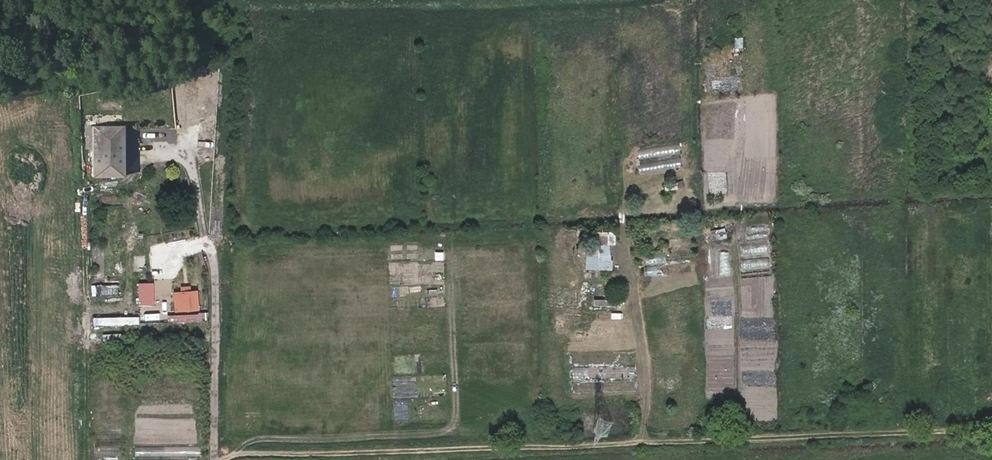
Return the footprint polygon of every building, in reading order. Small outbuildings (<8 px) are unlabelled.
[(743,48),(743,37),(735,37),(735,48),(743,48)] [(200,67),(177,72),(180,87),(203,82),(200,67)] [(202,94),(201,105),(208,105),(207,114),(215,114),(216,95),(202,94)] [(123,175),(122,126),(92,126),(93,175),(123,175)] [(639,174),(682,167),(680,158),(638,165),(639,174)] [(714,241),(727,237),(724,227),(711,231),(714,241)] [(741,237),(771,238),(772,227),(741,227),(741,237)] [(616,231),(597,231),(597,244),(616,244),(616,231)] [(759,264),(759,241),(741,241),(741,264),(759,264)] [(587,244),(586,269),(611,269),(611,245),(587,244)] [(708,247),(707,298),(729,298),(731,251),(719,251),(719,247),(708,247)] [(668,274),(666,264),(691,261),(690,250),(644,256),(647,277),(668,274)] [(758,265),(749,267),(751,276),(760,274),(758,265)] [(120,279),(121,267),(110,266),(109,278),(120,279)] [(108,281),(107,290),(118,292),(120,283),(108,281)] [(138,282),(138,305),(154,305),(154,282),(138,282)] [(197,287),(172,290),(175,313),(200,309),(197,287)] [(109,295),(91,296),(91,304),(110,302),(109,295)] [(171,321),(208,322),(208,314),(171,314),(171,321)] [(94,324),(138,325),(138,318),(94,316),(94,324)] [(600,367),(570,367),(570,377),(633,378),(634,368),(600,367)] [(189,454),(201,455),(201,447),(190,447),(189,454)]
